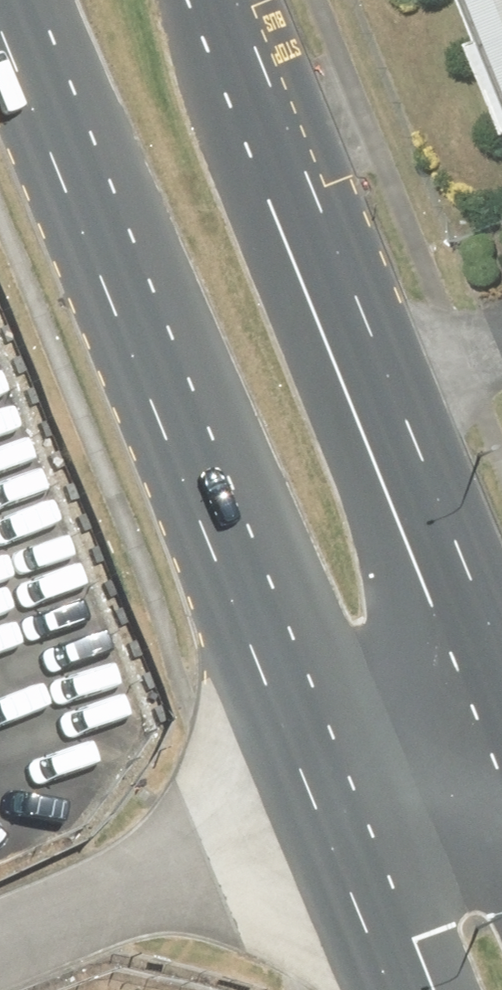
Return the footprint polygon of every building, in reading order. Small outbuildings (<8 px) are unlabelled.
[(501,31),(501,0),(489,0),(501,31)]
